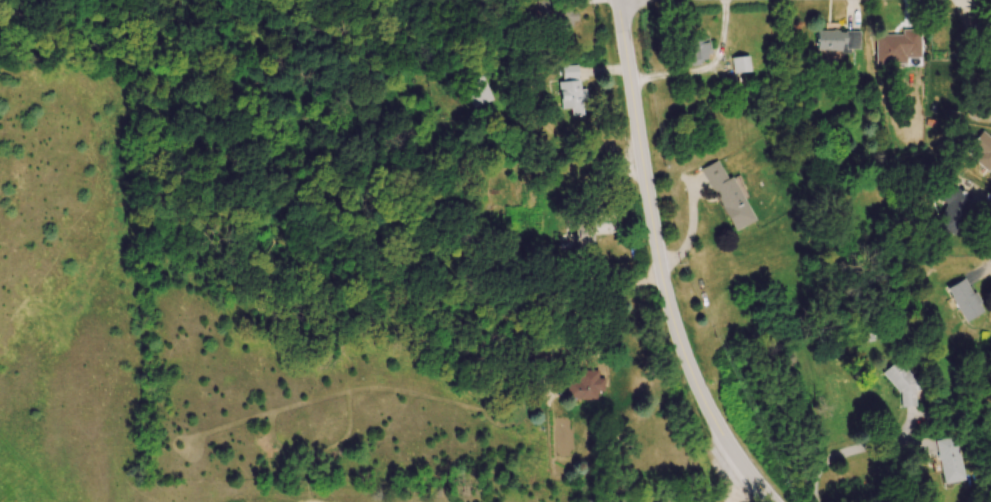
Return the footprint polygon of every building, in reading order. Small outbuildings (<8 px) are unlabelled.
[(818,32),(818,53),(861,53),(861,32),(818,32)] [(908,66),(908,61),(922,61),(922,34),(877,34),(877,66),(908,66)] [(700,61),(712,58),(706,38),(682,45),(689,69),(702,66),(700,61)] [(734,60),(735,75),(745,74),(744,59),(734,60)] [(562,67),(562,110),(572,110),(572,117),(585,117),(585,92),(580,92),(580,67),(562,67)] [(495,101),(486,76),(465,83),(474,109),(495,101)] [(990,166),(990,138),(973,143),(980,169),(990,166)] [(734,233),(754,224),(725,160),(704,169),(734,233)] [(938,229),(958,237),(967,212),(980,216),(986,200),(942,184),(935,201),(947,206),(938,229)] [(595,258),(595,215),(582,215),(582,223),(576,223),(576,258),(595,258)] [(949,287),(966,324),(986,315),(968,278),(949,287)] [(598,395),(606,395),(606,373),(571,373),(571,402),(598,402),(598,395)] [(946,486),(966,482),(958,439),(938,443),(946,486)]
